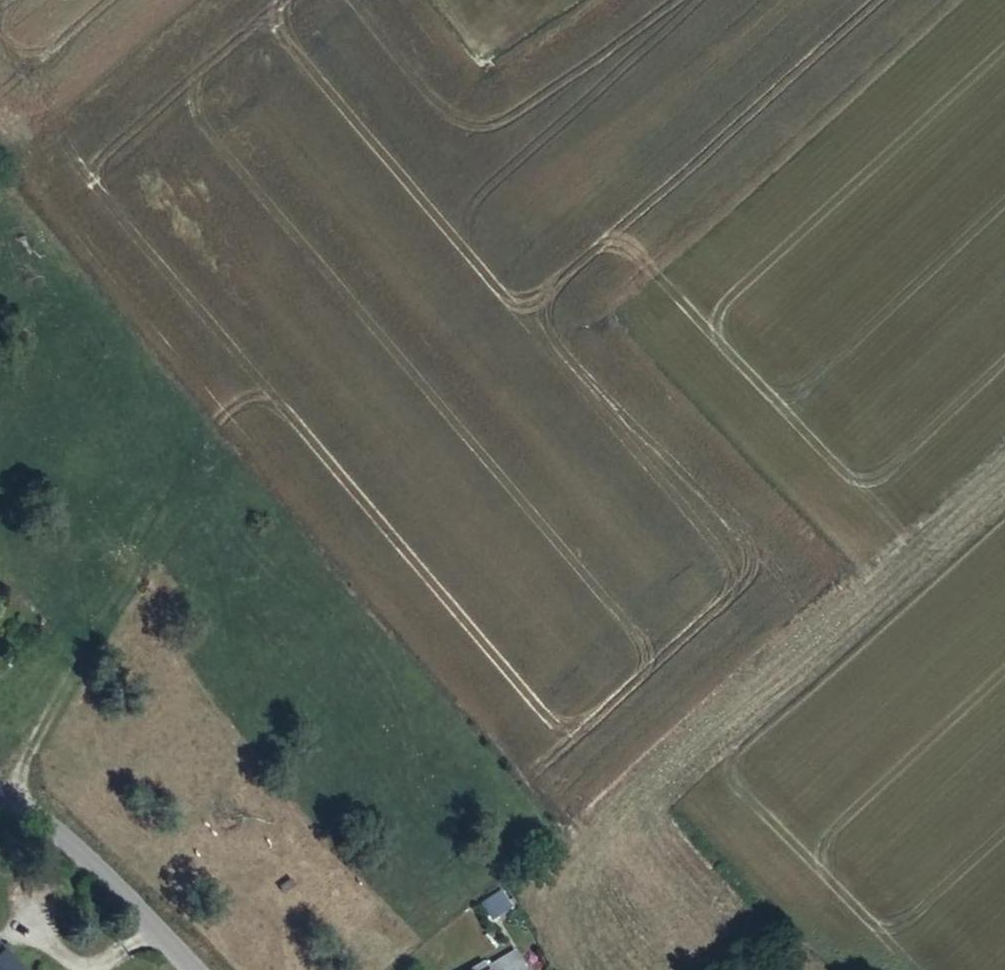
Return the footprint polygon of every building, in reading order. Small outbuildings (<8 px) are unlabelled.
[(483,901),(494,918),(513,905),(502,889),(483,901)] [(0,948),(0,969),(22,969),(0,948)] [(509,954),(483,969),(518,969),(509,954)]
